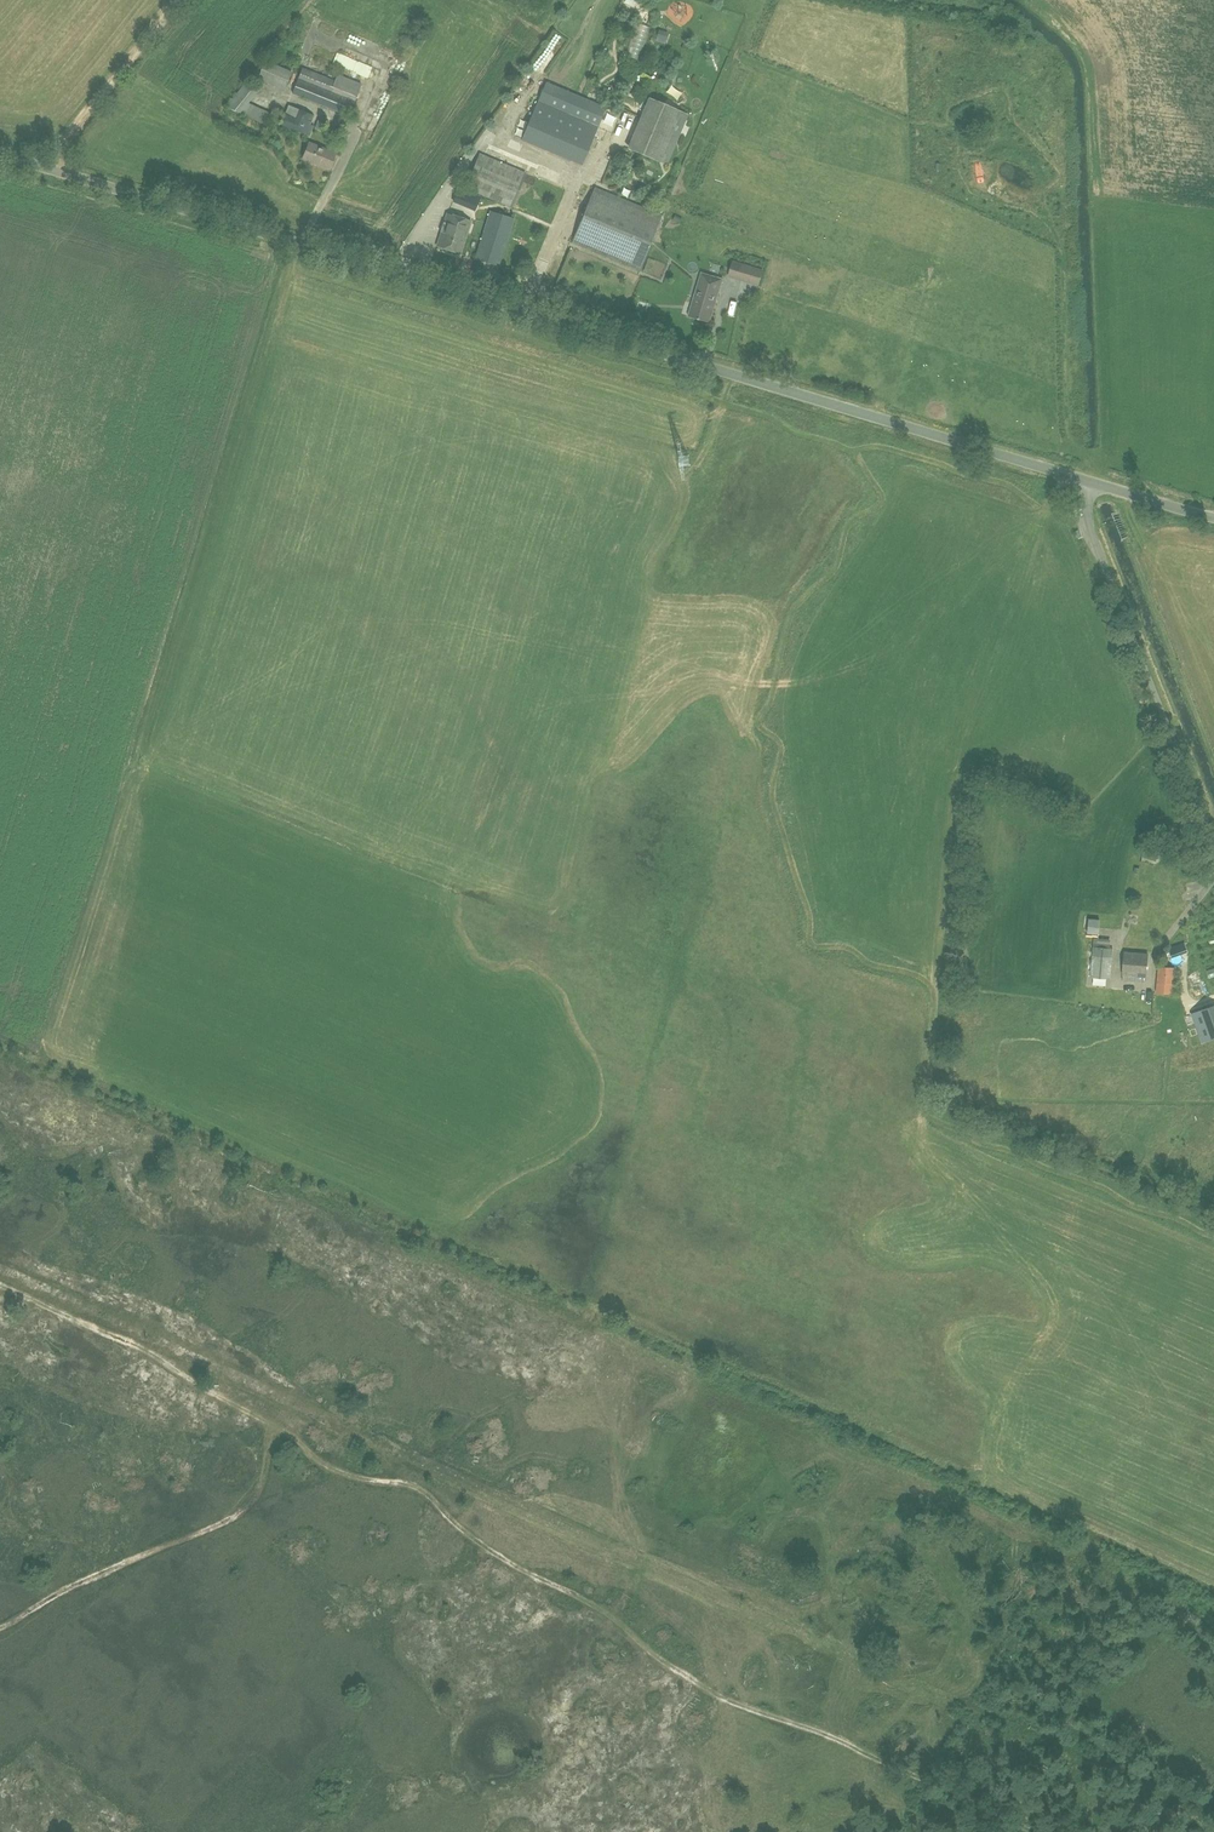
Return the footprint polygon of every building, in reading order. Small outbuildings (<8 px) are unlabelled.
[(632,49),(640,53),(652,23),(644,20),(632,49)] [(655,40),(665,43),(668,32),(659,29),(655,40)] [(359,40),(357,47),(381,57),(383,50),(359,40)] [(265,60),(256,79),(285,90),(292,72),(265,60)] [(361,84),(338,74),(334,81),(302,68),(292,93),(348,116),(361,84)] [(226,107),(239,113),(267,125),(272,114),(248,103),(261,87),(246,82),(226,107)] [(522,140),(582,165),(606,108),(555,86),(546,82),(522,140)] [(647,97),(626,148),(667,165),(688,114),(647,97)] [(288,106),(281,125),(310,136),(313,126),(310,125),(313,116),(288,106)] [(324,122),(318,120),(314,129),(321,132),(324,122)] [(303,159),(330,169),(336,153),(309,143),(303,159)] [(489,145),(484,157),(479,155),(465,189),(504,205),(501,216),(491,213),(476,259),(499,266),(516,210),(551,225),(566,192),(533,178),(538,165),(489,145)] [(607,178),(612,160),(606,159),(601,177),(607,178)] [(454,200),(485,213),(490,201),(459,188),(454,200)] [(572,243),(639,271),(662,216),(594,188),(572,243)] [(457,252),(468,220),(444,212),(434,244),(457,252)] [(763,271),(733,263),(729,277),(758,286),(763,271)] [(710,323),(723,280),(701,274),(689,317),(710,323)] [(1126,541),(1132,539),(1128,526),(1122,528),(1126,541)] [(1147,843),(1145,848),(1143,855),(1146,857),(1156,860),(1157,860),(1159,852),(1161,847),(1147,843)] [(1113,949),(1110,948),(1093,946),(1090,977),(1111,979),(1113,949)] [(1148,955),(1125,952),(1122,980),(1143,982),(1143,977),(1146,977),(1148,955)] [(1173,994),(1175,968),(1159,966),(1157,993),(1173,994)] [(1212,1006),(1191,1014),(1192,1014),(1202,1042),(1202,1043),(1213,1039),(1213,1005),(1212,1006)]
